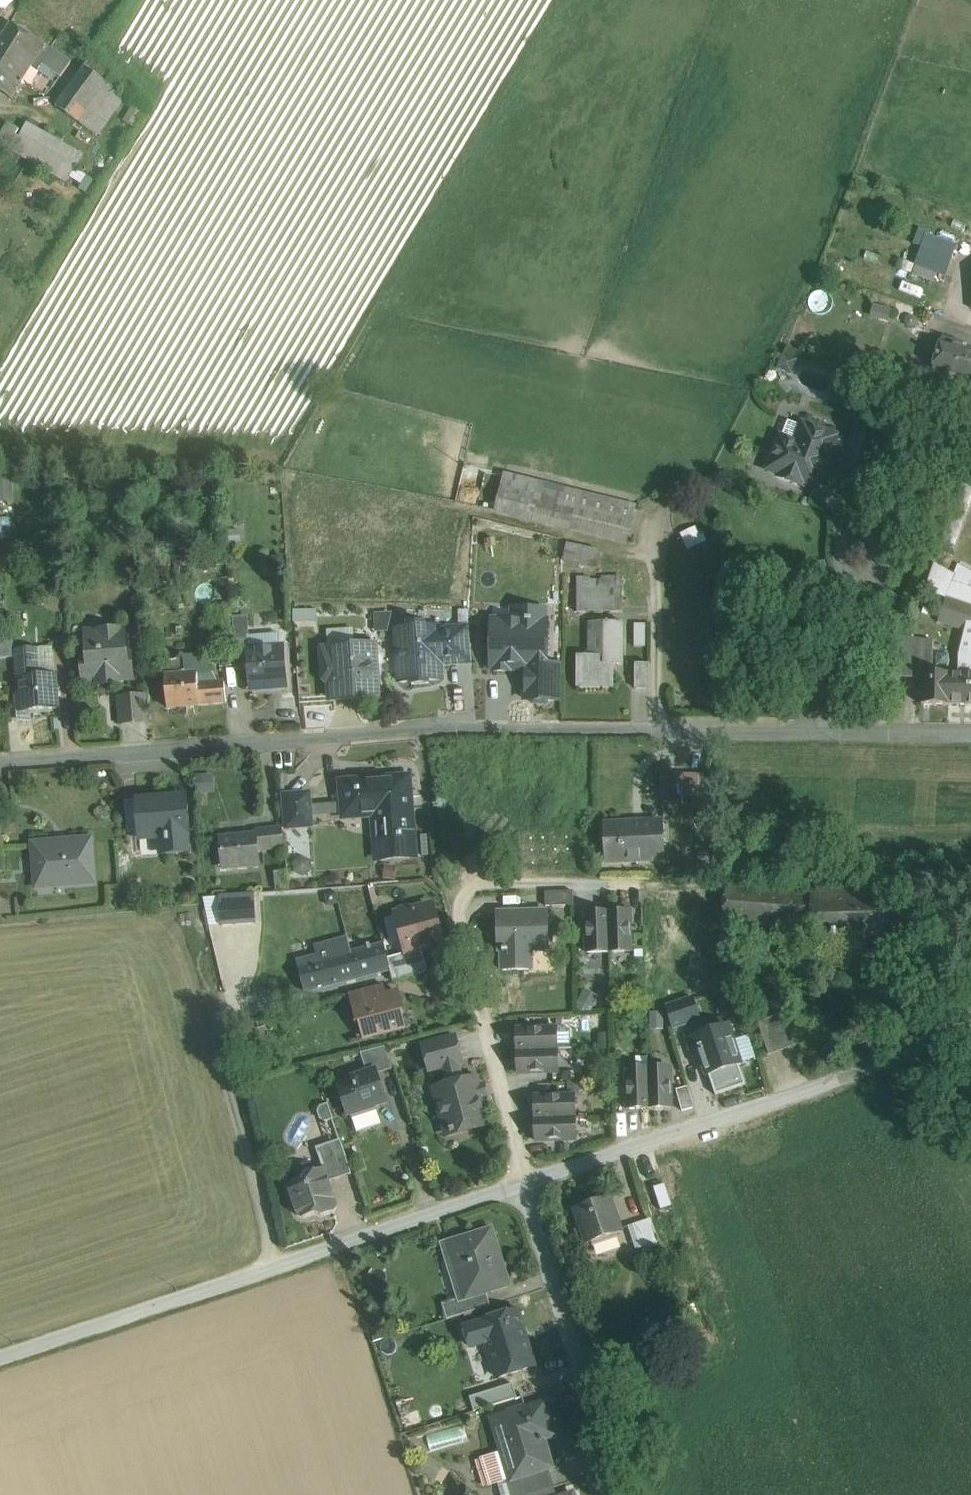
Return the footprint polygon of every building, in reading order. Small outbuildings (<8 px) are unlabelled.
[(11,23),(0,39),(0,92),(12,100),(22,84),(23,85),(24,83),(23,82),(32,67),(38,71),(42,65),(61,78),(71,63),(46,47),(46,46),(11,23)] [(91,58),(56,106),(80,123),(107,84),(114,75),(91,58)] [(107,84),(80,123),(91,131),(118,91),(107,84)] [(8,123),(0,136),(0,144),(8,149),(16,135),(19,130),(8,123)] [(51,137),(28,123),(20,138),(16,135),(8,149),(36,165),(51,137)] [(76,170),(70,182),(83,187),(88,175),(76,170)] [(929,233),(920,230),(914,245),(922,248),(911,276),(933,284),(937,274),(943,277),(955,247),(927,237),(929,233)] [(942,337),(929,380),(945,385),(945,383),(966,389),(970,380),(970,352),(962,349),(963,344),(942,337)] [(802,427),(788,422),(782,438),(780,437),(768,469),(781,474),(779,478),(802,486),(804,482),(816,487),(828,455),(845,462),(851,446),(834,439),(835,437),(803,425),(802,427)] [(880,443),(855,434),(851,446),(845,462),(842,467),(867,477),(880,443)] [(635,505),(505,474),(496,511),(533,520),(539,495),(632,518),(635,505)] [(14,499),(13,476),(0,477),(0,500),(14,499)] [(632,518),(539,495),(533,520),(626,542),(632,518)] [(681,531),(687,548),(705,542),(699,525),(681,531)] [(602,554),(567,546),(563,563),(592,570),(598,571),(602,554)] [(592,570),(563,563),(562,575),(583,579),(590,579),(592,570)] [(970,605),(970,585),(934,564),(925,592),(946,599),(947,597),(970,605)] [(623,581),(590,581),(590,579),(583,579),(577,579),(577,614),(623,614),(623,581)] [(947,597),(946,599),(939,620),(965,629),(970,631),(970,605),(947,597)] [(491,612),(473,611),(473,623),(490,624),(491,612)] [(375,630),(389,630),(390,615),(376,614),(375,630)] [(624,624),(588,624),(588,657),(577,657),(577,689),(614,689),(614,666),(624,666),(624,624)] [(437,629),(425,629),(425,626),(408,627),(408,630),(396,631),(400,683),(412,682),(412,685),(429,684),(429,681),(441,680),(439,662),(447,661),(445,630),(437,631),(437,629)] [(646,626),(635,626),(635,649),(646,649),(646,626)] [(445,630),(447,661),(448,665),(472,664),(469,627),(445,629),(445,630)] [(959,655),(958,675),(950,675),(950,674),(932,673),(921,673),(921,679),(921,704),(949,704),(949,705),(970,705),(970,631),(965,629),(959,655)] [(125,630),(86,633),(88,656),(82,657),(84,683),(107,681),(113,685),(119,685),(118,680),(133,678),(131,653),(127,653),(125,630)] [(34,636),(15,637),(16,651),(35,649),(34,636)] [(249,636),(234,637),(235,652),(236,664),(248,663),(248,651),(250,650),(249,636)] [(907,638),(895,637),(893,677),(904,678),(907,638)] [(933,641),(907,638),(904,678),(921,679),(921,673),(932,673),(933,641)] [(353,643),(348,648),(328,649),(329,661),(325,666),(326,680),(331,684),(332,701),(377,698),(374,646),(365,647),(359,642),(353,643)] [(250,650),(248,651),(248,663),(251,688),(286,685),(282,648),(250,650)] [(35,649),(16,651),(21,712),(57,709),(55,676),(38,677),(36,649),(35,649)] [(235,652),(219,653),(220,665),(236,664),(235,652)] [(184,658),(163,660),(164,675),(185,674),(184,658)] [(649,666),(635,665),(634,691),(649,691),(649,666)] [(185,674),(164,675),(166,708),(199,706),(199,704),(225,702),(224,683),(197,685),(197,673),(185,674)] [(145,695),(119,698),(121,724),(147,721),(145,695)] [(676,772),(662,771),(661,802),(676,802),(676,795),(676,773),(676,772)] [(197,786),(215,784),(214,773),(197,774),(197,786)] [(706,774),(676,773),(676,795),(706,796),(706,774)] [(406,779),(340,784),(342,815),(378,813),(381,860),(408,858),(405,811),(408,811),(406,779)] [(308,795),(280,797),(283,829),(310,827),(308,795)] [(185,796),(137,800),(140,831),(141,839),(166,837),(167,843),(169,843),(170,853),(190,852),(185,796)] [(137,800),(125,801),(128,833),(140,831),(137,800)] [(338,812),(337,802),(314,803),(315,814),(338,812)] [(663,823),(604,825),(605,862),(665,860),(663,823)] [(278,830),(256,832),(257,838),(258,850),(280,848),(278,830)] [(239,837),(220,839),(223,868),(259,865),(258,850),(257,838),(240,840),(239,837)] [(90,841),(34,845),(37,882),(65,879),(66,885),(93,883),(93,882),(90,841)] [(792,896),(728,888),(725,918),(789,925),(789,921),(808,920),(809,941),(889,937),(887,893),(806,897),(806,899),(792,900),(792,896)] [(253,892),(217,894),(219,925),(255,923),(253,892)] [(573,892),(545,893),(546,907),(574,906),(573,892)] [(429,906),(411,910),(406,907),(399,909),(396,914),(401,935),(406,938),(410,953),(410,954),(422,951),(439,946),(442,941),(433,908),(429,906)] [(631,952),(630,912),(608,913),(609,953),(631,952)] [(548,913),(497,914),(498,951),(502,951),(503,971),(531,970),(531,968),(524,968),(524,950),(548,950),(548,913)] [(608,913),(586,914),(587,954),(609,953),(608,913)] [(347,938),(315,947),(317,956),(297,962),(305,993),(390,970),(387,959),(384,945),(371,949),(370,944),(367,945),(368,949),(351,954),(347,938)] [(410,953),(387,959),(390,970),(393,982),(428,973),(422,951),(410,954),(410,953)] [(506,982),(488,987),(497,1021),(515,1016),(506,982)] [(378,986),(355,992),(358,1003),(381,997),(378,986)] [(586,990),(581,1006),(593,1010),(598,994),(586,990)] [(358,1003),(352,1005),(357,1023),(360,1023),(364,1039),(404,1028),(400,1012),(403,1011),(398,993),(381,997),(358,1003)] [(693,998),(665,1008),(672,1028),(700,1019),(693,998)] [(783,1013),(756,1021),(767,1055),(794,1047),(783,1013)] [(727,1026),(689,1039),(693,1049),(698,1047),(707,1075),(740,1064),(727,1026)] [(557,1029),(517,1030),(517,1052),(557,1051),(557,1029)] [(455,1036),(422,1045),(429,1072),(443,1068),(458,1064),(462,1063),(455,1036)] [(557,1051),(517,1052),(518,1074),(558,1073),(557,1051)] [(475,1077),(462,1081),(458,1064),(443,1068),(447,1085),(433,1089),(436,1100),(442,1102),(450,1134),(455,1133),(454,1131),(471,1127),(477,1129),(483,1128),(487,1122),(475,1077)] [(670,1068),(648,1069),(649,1109),(671,1108),(670,1068)] [(648,1069),(626,1069),(627,1109),(649,1109),(648,1069)] [(375,1070),(352,1078),(354,1083),(339,1088),(348,1116),(350,1115),(351,1115),(357,1133),(382,1125),(376,1107),(386,1103),(375,1070)] [(689,1085),(678,1088),(682,1109),(694,1106),(689,1085)] [(575,1096),(534,1097),(535,1119),(575,1118),(575,1096)] [(328,1104),(320,1107),(318,1112),(320,1120),(325,1122),(333,1120),(328,1104)] [(575,1118),(535,1119),(536,1141),(576,1140),(575,1118)] [(325,1122),(323,1123),(330,1144),(340,1141),(333,1120),(325,1122)] [(330,1144),(316,1149),(323,1169),(324,1169),(329,1182),(351,1175),(340,1141),(330,1144)] [(323,1169),(307,1175),(304,1180),(291,1184),(289,1189),(298,1216),(303,1218),(315,1214),(321,1216),(334,1212),(337,1207),(329,1182),(324,1169),(323,1169)] [(610,1199),(577,1209),(588,1242),(620,1231),(610,1199)] [(651,1220),(629,1227),(636,1249),(658,1242),(651,1220)] [(495,1227),(450,1241),(466,1295),(467,1298),(481,1294),(505,1286),(498,1262),(505,1260),(495,1227)] [(466,1295),(443,1302),(448,1318),(485,1307),(481,1294),(467,1298),(466,1295)] [(518,1311),(467,1327),(473,1346),(486,1342),(497,1377),(535,1365),(518,1311)] [(513,1385),(471,1398),(475,1411),(517,1398),(513,1385)] [(545,1403),(492,1421),(502,1450),(509,1448),(519,1477),(554,1466),(542,1430),(553,1426),(545,1403)]
